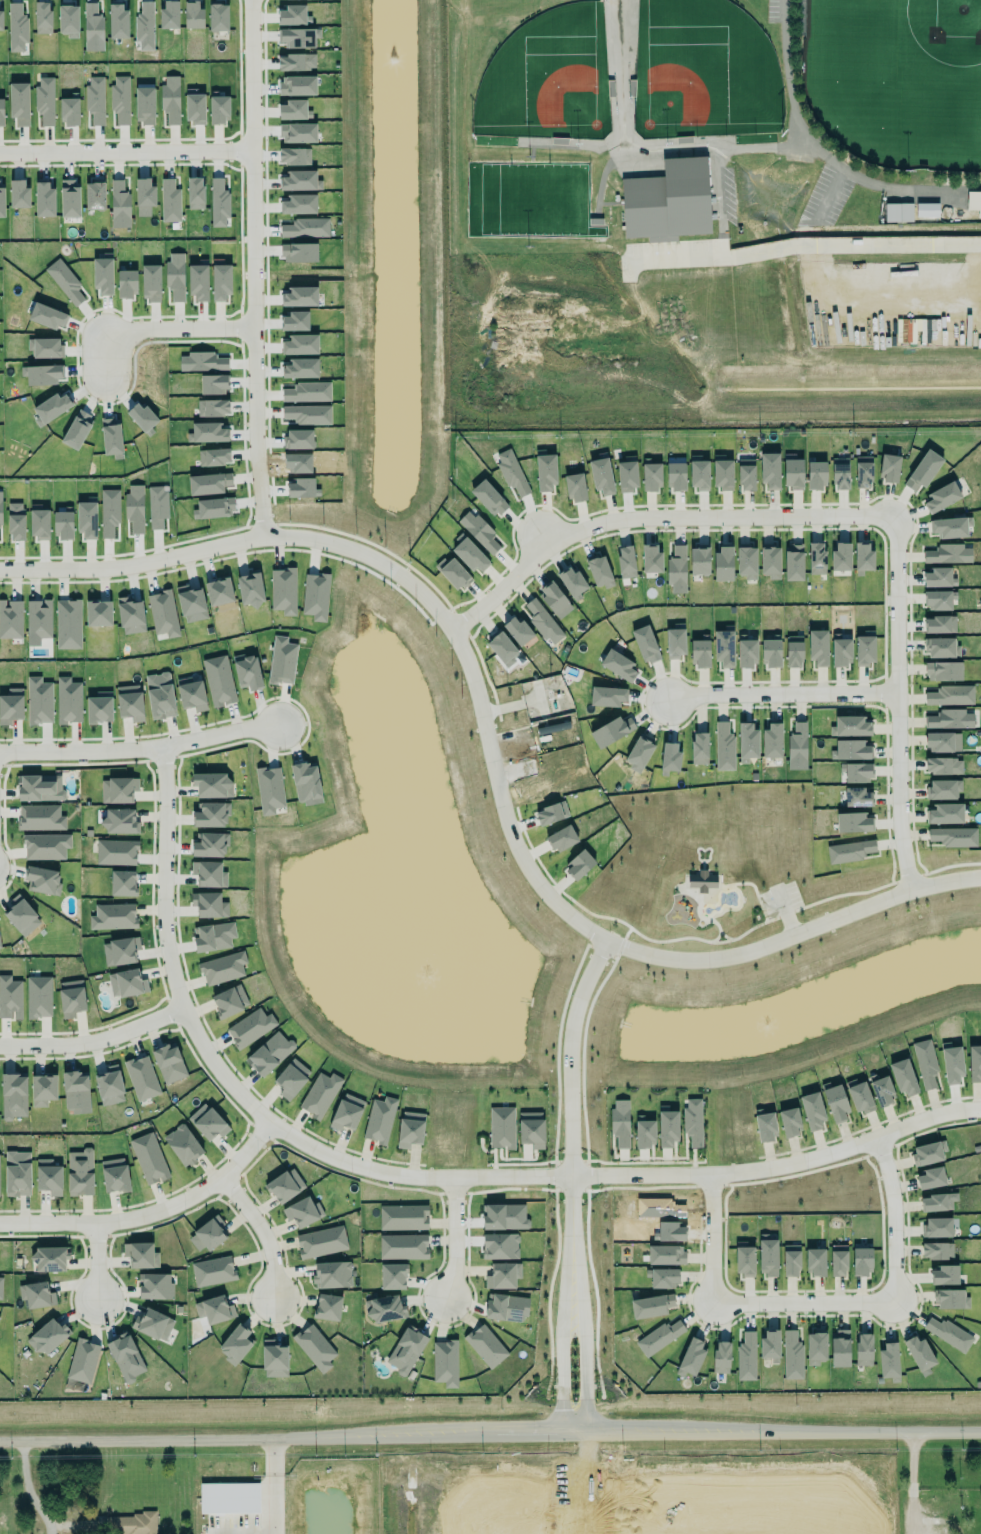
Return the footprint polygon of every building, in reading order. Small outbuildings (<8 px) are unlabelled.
[(80,1),(81,51),(101,50),(101,14),(93,14),(93,0),(80,1)] [(54,1),(55,32),(63,31),(63,38),(76,37),(75,1),(54,1)] [(160,29),(179,29),(179,2),(165,1),(165,9),(160,9),(160,29)] [(36,34),(52,34),(51,2),(35,3),(36,34)] [(154,50),(154,2),(141,2),(141,14),(135,14),(135,43),(139,43),(139,51),(154,50)] [(204,29),(204,9),(199,9),(199,2),(185,2),(185,29),(204,29)] [(22,3),(8,3),(10,52),(24,52),(24,44),(29,43),(28,15),(22,16),(22,3)] [(127,4),(109,4),(110,39),(128,38),(127,4)] [(229,31),(228,4),(209,5),(210,31),(229,31)] [(278,24),(311,25),(311,16),(305,16),(305,7),(278,7),(278,24)] [(277,26),(320,25),(320,35),(315,36),(315,45),(285,45),(285,40),(277,40),(277,26)] [(316,70),(316,54),(278,55),(278,71),(316,70)] [(112,113),(116,113),(117,126),(130,125),(129,76),(111,77),(112,113)] [(86,113),(92,113),(92,126),(105,126),(104,77),(89,77),(90,85),(85,85),(86,113)] [(162,112),(167,112),(168,126),(180,126),(180,77),(161,77),(162,112)] [(36,113),(41,113),(42,126),(55,126),(54,78),(36,78),(36,113)] [(279,78),(279,96),(316,95),(315,78),(279,78)] [(16,127),(29,126),(29,83),(9,84),(10,118),(16,118),(16,127)] [(135,86),(136,124),(155,124),(154,86),(135,86)] [(205,124),(205,94),(186,94),(186,124),(205,124)] [(210,94),(210,121),(228,121),(228,94),(210,94)] [(62,127),(80,126),(79,98),(61,99),(62,127)] [(307,100),(286,100),(286,105),(279,105),(279,120),(312,119),(312,111),(307,111),(307,100)] [(315,123),(279,124),(280,142),(315,141),(315,123)] [(310,148),(278,149),(278,166),(311,165),(310,148)] [(624,238),(647,237),(647,243),(678,242),(678,235),(710,234),(708,157),(662,158),(663,177),(622,179),(624,238)] [(316,171),(287,171),(288,177),(280,178),(280,191),(322,189),(322,181),(316,181),(316,171)] [(132,175),(132,217),(147,217),(147,205),(153,205),(152,184),(147,184),(147,174),(132,175)] [(184,174),(184,209),(201,209),(201,185),(198,185),(198,174),(184,174)] [(207,175),(208,227),(222,227),(222,218),(226,218),(226,192),(223,192),(223,189),(220,189),(220,175),(207,175)] [(7,177),(7,205),(27,205),(27,185),(22,185),(22,177),(7,177)] [(80,217),(79,179),(61,180),(62,218),(80,217)] [(175,179),(161,179),(162,222),(181,222),(181,189),(175,189),(175,179)] [(124,180),(111,180),(112,228),(131,228),(130,192),(124,192),(124,180)] [(54,189),(49,190),(49,182),(36,182),(36,216),(55,216),(54,189)] [(86,210),(105,210),(105,183),(86,183),(86,210)] [(980,219),(980,193),(965,193),(965,211),(977,211),(977,219),(980,219)] [(912,203),(885,204),(885,222),(913,222),(912,203)] [(939,218),(939,204),(916,203),(916,217),(939,218)] [(329,237),(329,219),(293,218),(292,225),(281,225),(281,237),(329,237)] [(317,244),(282,244),(282,262),(317,262),(317,244)] [(169,254),(169,262),(165,262),(165,288),(168,288),(168,291),(171,291),(172,302),(184,302),(183,254),(169,254)] [(39,269),(71,307),(81,299),(73,290),(79,285),(55,256),(39,269)] [(93,259),(93,289),(99,289),(99,296),(113,296),(112,259),(93,259)] [(142,265),(142,298),(147,298),(147,303),(161,303),(160,265),(142,265)] [(188,266),(189,296),(194,296),(195,302),(208,302),(208,265),(188,266)] [(226,302),(225,295),(232,295),(231,265),(212,265),(213,302),(226,302)] [(117,271),(117,299),(132,299),(132,294),(137,294),(137,271),(117,271)] [(35,302),(28,320),(42,325),(55,330),(57,325),(64,327),(68,315),(35,302)] [(318,335),(289,335),(290,341),(282,342),(282,355),(318,354),(318,335)] [(27,339),(27,350),(32,350),(32,356),(34,356),(34,358),(63,357),(63,347),(60,347),(60,338),(32,338),(32,339),(27,339)] [(21,367),(21,376),(27,376),(27,386),(57,384),(57,379),(63,378),(63,365),(21,367)] [(200,375),(201,395),(228,394),(227,375),(200,375)] [(33,409),(38,417),(34,420),(39,427),(72,404),(67,396),(66,397),(65,394),(59,398),(56,394),(33,409)] [(198,417),(229,416),(229,400),(198,400),(198,417)] [(100,418),(104,456),(113,455),(113,459),(123,458),(119,424),(114,425),(113,416),(100,418)] [(192,423),(192,434),(187,434),(187,442),(229,441),(228,428),(220,428),(220,422),(192,423)] [(313,430),(284,431),(285,450),(313,449),(313,430)] [(529,494),(512,448),(496,454),(499,463),(497,463),(507,489),(514,486),(518,498),(529,494)] [(198,451),(199,466),(225,465),(225,462),(230,462),(229,449),(198,451)] [(943,458),(925,449),(905,486),(915,492),(919,485),(926,489),(943,458)] [(536,451),(538,492),(556,492),(554,455),(545,455),(545,450),(536,451)] [(780,490),(779,454),(760,454),(761,484),(767,484),(767,490),(780,490)] [(879,482),(898,484),(900,456),(882,454),(879,482)] [(724,456),(714,455),(713,489),(732,490),(733,461),(724,460),(724,456)] [(709,490),(709,461),(700,461),(701,456),(690,456),(689,490),(709,490)] [(803,489),(803,456),(784,456),(784,489),(803,489)] [(856,488),(872,488),(871,457),(855,457),(856,488)] [(594,491),(600,490),(602,497),(615,494),(608,458),(589,461),(594,491)] [(738,490),(754,491),(755,460),(739,460),(738,490)] [(832,461),(849,460),(849,488),(835,488),(835,479),(832,479),(832,461)] [(638,490),(636,462),(617,463),(619,491),(638,490)] [(807,462),(808,490),(822,490),(822,483),(826,483),(826,462),(807,462)] [(685,463),(666,464),(667,490),(686,489),(685,463)] [(662,484),(661,464),(642,464),(643,492),(657,492),(657,484),(662,484)] [(563,473),(582,470),(587,497),(572,500),(571,491),(566,492),(563,473)] [(188,477),(190,496),(224,492),(224,487),(233,486),(231,473),(188,477)] [(484,475),(470,488),(491,513),(495,509),(499,513),(508,505),(502,498),(504,497),(484,475)] [(923,504),(930,515),(962,497),(953,481),(927,495),(930,500),(923,504)] [(142,486),(127,486),(128,534),(143,534),(142,486)] [(144,487),(145,529),(159,529),(159,519),(164,519),(164,491),(158,491),(158,486),(144,487)] [(24,503),(8,504),(9,541),(25,541),(24,503)] [(97,503),(78,503),(78,540),(96,540),(97,503)] [(491,556),(500,547),(491,538),(495,535),(470,509),(458,521),(491,556)] [(30,539),(49,539),(49,510),(30,510),(30,539)] [(73,539),(73,513),(54,512),(54,539),(73,539)] [(930,534),(937,534),(938,539),(971,537),(970,519),(930,520),(930,534)] [(451,549),(479,576),(491,563),(463,536),(451,549)] [(874,571),(874,550),(870,550),(870,542),(855,542),(855,572),(863,572),(863,570),(874,571)] [(826,543),(809,543),(809,574),(825,574),(826,543)] [(831,571),(851,571),(850,543),(836,543),(836,552),(831,552),(831,571)] [(643,573),(663,573),(662,552),(657,552),(657,544),(642,544),(643,573)] [(686,593),(685,545),(673,545),(673,559),(668,559),(668,594),(686,593)] [(761,545),(760,578),(780,578),(781,545),(761,545)] [(785,581),(804,581),(803,545),(784,546),(785,581)] [(924,563),(972,563),(972,545),(937,545),(937,551),(924,551),(924,563)] [(617,548),(620,579),(636,577),(633,546),(617,548)] [(733,581),(733,547),(715,547),(715,581),(733,581)] [(709,548),(690,548),(690,575),(710,575),(709,548)] [(604,585),(605,588),(614,586),(605,554),(586,559),(594,588),(604,585)] [(436,567),(456,592),(471,580),(451,555),(436,567)] [(572,600),(587,591),(573,566),(558,575),(572,600)] [(271,610),(282,610),(282,616),(296,616),(295,567),(286,567),(286,570),(271,570),(271,610)] [(951,568),(931,568),(931,573),(923,573),(924,587),(957,587),(956,578),(951,578),(951,568)] [(237,578),(241,605),(248,604),(256,610),(262,602),(264,601),(259,572),(239,576),(239,577),(237,578)] [(305,574),(302,614),(313,615),(312,621),(326,622),(330,574),(320,573),(320,575),(305,574)] [(204,584),(210,607),(235,601),(229,577),(216,580),(216,581),(204,584)] [(559,620),(574,607),(551,582),(537,594),(559,620)] [(175,588),(182,616),(184,616),(186,623),(208,618),(206,611),(201,588),(189,591),(188,584),(175,588)] [(147,596),(155,635),(165,633),(167,638),(181,636),(171,588),(161,590),(161,592),(147,596)] [(951,611),(951,600),(957,600),(957,591),(925,592),(925,611),(951,611)] [(118,598),(120,634),(145,633),(143,602),(131,602),(131,597),(118,598)] [(551,646),(564,636),(535,597),(522,607),(551,646)] [(23,638),(22,601),(7,601),(7,600),(0,600),(0,639),(23,638)] [(28,638),(52,638),(51,600),(27,601),(28,638)] [(81,600),(56,601),(57,649),(82,649),(81,600)] [(86,602),(87,627),(112,626),(111,601),(86,602)] [(956,616),(924,617),(925,633),(956,633),(956,616)] [(518,624),(513,617),(502,625),(520,647),(534,635),(523,620),(518,624)] [(661,659),(648,625),(631,631),(644,665),(661,659)] [(685,629),(666,630),(667,658),(686,657),(685,629)] [(828,667),(828,631),(810,630),(810,667),(828,667)] [(521,654),(501,631),(486,644),(506,667),(521,654)] [(714,661),(721,662),(721,668),(734,669),(734,631),(715,631),(714,661)] [(273,634),(267,683),(291,683),(297,643),(285,643),(287,634),(273,634)] [(850,639),(841,639),(841,634),(832,634),(833,667),(850,666),(850,639)] [(787,668),(803,668),(802,636),(786,637),(787,668)] [(875,665),(875,636),(855,637),(856,665),(875,665)] [(691,637),(710,637),(709,667),(696,667),(696,658),(691,658),(691,637)] [(758,660),(757,637),(738,637),(738,668),(753,668),(753,660),(758,660)] [(926,639),(926,658),(960,658),(960,646),(955,646),(955,638),(926,639)] [(599,666),(631,683),(640,667),(608,650),(599,666)] [(213,705),(235,700),(223,653),(201,659),(213,705)] [(233,659),(239,688),(247,686),(249,691),(263,688),(255,654),(233,659)] [(962,662),(926,662),(926,681),(962,681),(962,662)] [(146,675),(150,720),(176,717),(171,672),(146,675)] [(27,677),(28,725),(37,725),(37,724),(41,724),(41,723),(52,723),(52,682),(41,683),(41,677),(27,677)] [(57,677),(57,725),(66,725),(66,722),(81,722),(81,683),(70,683),(70,677),(57,677)] [(202,680),(192,682),(191,678),(176,681),(182,709),(194,707),(195,713),(208,710),(202,680)] [(116,687),(119,719),(131,718),(131,723),(144,722),(142,692),(139,693),(138,685),(116,687)] [(925,705),(974,705),(974,685),(937,686),(937,692),(925,693),(925,705)] [(11,725),(11,720),(24,720),(23,688),(7,688),(7,695),(0,696),(0,726),(11,725)] [(591,706),(618,707),(618,702),(625,702),(626,688),(591,688),(591,706)] [(87,698),(87,725),(96,725),(96,722),(100,722),(100,721),(112,721),(112,698),(87,698)] [(938,711),(938,716),(925,716),(925,729),(974,728),(974,710),(938,711)] [(598,749),(636,729),(628,713),(590,734),(598,749)] [(835,717),(836,727),(830,727),(830,736),(870,735),(870,722),(863,722),(863,716),(835,717)] [(739,719),(739,756),(760,755),(758,727),(753,727),(753,719),(739,719)] [(541,728),(543,735),(569,728),(568,722),(541,728)] [(735,771),(735,735),(729,735),(728,722),(715,722),(716,771),(735,771)] [(788,735),(788,770),(807,770),(806,722),(794,722),(794,735),(788,735)] [(782,723),(764,723),(764,758),(782,758),(782,723)] [(708,733),(692,733),(692,765),(708,764),(708,733)] [(927,753),(961,752),(960,733),(927,734),(927,753)] [(623,763),(640,772),(655,745),(638,736),(623,763)] [(660,775),(668,776),(668,771),(679,772),(682,752),(676,752),(677,744),(664,742),(660,775)] [(836,742),(836,751),(831,751),(830,759),(870,760),(870,742),(836,742)] [(962,774),(962,758),(925,759),(926,775),(962,774)] [(290,763),(296,801),(303,800),(304,805),(322,802),(315,762),(308,763),(306,759),(290,763)] [(845,760),(871,760),(872,774),(865,774),(865,776),(867,776),(868,782),(845,781),(845,760)] [(255,770),(261,816),(275,815),(274,809),(285,807),(280,766),(255,770)] [(193,784),(192,773),(224,770),(225,775),(232,779),(231,784),(231,796),(226,796),(226,794),(198,795),(198,784),(193,784)] [(108,782),(102,781),(101,802),(132,802),(134,773),(108,772),(108,782)] [(16,776),(17,789),(18,789),(18,801),(63,801),(65,798),(65,793),(63,790),(61,790),(61,775),(16,776)] [(961,780),(927,781),(928,800),(956,800),(956,792),(961,792),(961,780)] [(845,807),(873,807),(873,788),(845,788),(845,807)] [(200,800),(224,800),(224,803),(229,803),(229,817),(225,817),(225,821),(223,821),(223,825),(191,826),(192,810),(197,809),(197,802),(200,800)] [(534,811),(540,827),(570,817),(565,801),(534,811)] [(935,805),(935,810),(926,810),(927,824),(963,823),(963,804),(935,805)] [(19,806),(20,817),(18,818),(18,821),(17,821),(17,830),(65,829),(65,817),(59,817),(59,805),(19,806)] [(106,809),(106,816),(99,823),(106,830),(106,833),(140,833),(140,821),(135,821),(135,809),(106,809)] [(871,814),(836,815),(837,833),(871,832),(871,814)] [(546,837),(555,854),(579,842),(570,825),(546,837)] [(977,847),(977,829),(929,829),(929,842),(942,842),(942,847),(977,847)] [(228,833),(199,833),(198,843),(192,843),(192,857),(227,858),(228,833)] [(22,835),(22,844),(25,844),(25,860),(65,859),(65,849),(71,849),(71,834),(22,835)] [(96,840),(96,864),(136,865),(136,855),(134,855),(134,850),(139,850),(139,841),(96,840)] [(863,861),(863,854),(876,853),(875,841),(827,845),(829,864),(863,861)] [(564,868),(578,881),(596,862),(582,849),(564,868)] [(227,888),(227,872),(222,872),(222,862),(192,862),(192,875),(197,875),(197,887),(227,888)] [(62,872),(27,866),(24,881),(29,882),(27,890),(57,896),(62,872)] [(698,888),(698,894),(707,893),(707,889),(718,889),(718,875),(709,876),(709,870),(698,870),(698,876),(688,876),(688,888),(698,888)] [(137,872),(112,871),(111,896),(136,897),(137,872)] [(229,917),(228,902),(221,902),(221,893),(191,894),(192,907),(197,906),(197,918),(229,917)] [(42,921),(18,894),(8,902),(12,906),(3,915),(24,938),(42,921)] [(137,928),(137,904),(95,905),(95,916),(90,916),(90,930),(137,928)] [(193,928),(194,937),(196,953),(232,948),(230,939),(236,939),(234,922),(193,928)] [(103,942),(106,967),(140,962),(137,937),(103,942)] [(206,986),(244,974),(242,968),(243,967),(242,965),(248,963),(243,947),(196,962),(199,972),(202,971),(206,986)] [(149,993),(147,979),(140,980),(139,970),(109,973),(112,998),(149,993)] [(23,981),(11,981),(11,976),(0,975),(0,1018),(13,1019),(13,1020),(22,1020),(23,981)] [(51,977),(27,977),(28,1018),(52,1018),(51,977)] [(63,1020),(76,1018),(75,1012),(87,1010),(83,980),(59,983),(63,1020)] [(211,996),(219,1019),(249,1008),(241,985),(211,996)] [(278,1026),(271,1013),(265,1017),(260,1008),(225,1028),(238,1050),(278,1026)] [(262,1079),(295,1048),(278,1030),(245,1060),(262,1079)] [(922,1091),(936,1088),(933,1075),(937,1074),(931,1040),(914,1043),(922,1091)] [(164,1085),(188,1076),(175,1042),(151,1051),(164,1085)] [(944,1085),(959,1085),(959,1076),(964,1076),(962,1047),(951,1047),(951,1043),(942,1043),(944,1085)] [(969,1083),(980,1082),(980,1046),(969,1046),(969,1083)] [(161,1093),(147,1055),(123,1063),(138,1102),(161,1093)] [(273,1081),(282,1090),(279,1094),(288,1102),(312,1074),(294,1058),(273,1081)] [(902,1099),(919,1093),(907,1058),(889,1065),(902,1099)] [(118,1066),(123,1091),(120,1092),(122,1102),(102,1107),(94,1072),(118,1066)] [(60,1069),(65,1110),(70,1109),(73,1114),(91,1111),(86,1073),(80,1073),(79,1067),(60,1069)] [(301,1105),(318,1072),(327,1076),(330,1070),(342,1077),(319,1120),(309,1114),(311,1110),(301,1105)] [(27,1074),(2,1075),(3,1121),(12,1121),(12,1117),(27,1117),(27,1074)] [(886,1074),(869,1080),(879,1109),(896,1102),(886,1074)] [(32,1076),(32,1107),(47,1107),(47,1100),(57,1100),(57,1075),(32,1076)] [(857,1115),(875,1108),(864,1081),(857,1084),(855,1079),(845,1083),(857,1115)] [(823,1084),(831,1125),(845,1122),(844,1113),(848,1112),(842,1084),(831,1087),(830,1083),(823,1084)] [(808,1132),(822,1129),(820,1121),(825,1120),(820,1092),(801,1096),(808,1132)] [(342,1126),(354,1131),(365,1102),(343,1093),(329,1127),(340,1131),(342,1126)] [(396,1097),(385,1147),(377,1145),(378,1141),(363,1137),(372,1098),(382,1100),(383,1094),(396,1097)] [(690,1148),(703,1148),(702,1099),(684,1099),(685,1135),(690,1135),(690,1148)] [(629,1100),(611,1100),(612,1136),(617,1136),(617,1149),(629,1149),(629,1100)] [(187,1119),(209,1142),(217,1134),(221,1138),(230,1129),(205,1102),(187,1119)] [(514,1108),(490,1108),(490,1149),(515,1149),(514,1108)] [(779,1112),(784,1139),(802,1135),(796,1108),(779,1112)] [(425,1113),(400,1112),(398,1149),(410,1149),(410,1144),(423,1145),(425,1113)] [(543,1112),(518,1113),(519,1144),(532,1144),(532,1150),(544,1149),(543,1112)] [(659,1112),(659,1148),(673,1148),(673,1141),(679,1141),(678,1112),(659,1112)] [(777,1132),(774,1113),(754,1116),(760,1143),(774,1141),(773,1133),(777,1132)] [(182,1119),(206,1150),(195,1158),(196,1160),(188,1166),(187,1163),(183,1166),(160,1136),(182,1119)] [(654,1121),(636,1121),(636,1149),(654,1149),(654,1121)] [(171,1177),(152,1132),(129,1141),(148,1186),(171,1177)] [(915,1167),(944,1161),(942,1152),(946,1152),(944,1141),(911,1147),(915,1167)] [(68,1195),(94,1195),(93,1171),(93,1148),(83,1148),(83,1152),(68,1152),(68,1195)] [(30,1150),(30,1195),(5,1195),(5,1150),(30,1150)] [(100,1159),(105,1191),(121,1188),(121,1192),(130,1190),(126,1161),(123,1162),(122,1156),(100,1159)] [(62,1196),(62,1166),(52,1166),(52,1159),(36,1160),(37,1191),(49,1191),(49,1197),(62,1196)] [(916,1177),(919,1191),(946,1185),(942,1166),(923,1170),(924,1175),(916,1177)] [(266,1183),(276,1204),(305,1191),(295,1169),(266,1183)] [(279,1207),(308,1192),(313,1203),(317,1201),(323,1215),(296,1229),(291,1219),(287,1221),(279,1207)] [(952,1201),(958,1201),(958,1194),(921,1196),(922,1212),(953,1211),(952,1201)] [(380,1206),(380,1230),(428,1230),(428,1206),(380,1206)] [(195,1232),(193,1229),(212,1214),(228,1235),(208,1250),(204,1245),(197,1251),(187,1238),(195,1232)] [(926,1214),(952,1214),(952,1233),(926,1233),(926,1214)] [(343,1223),(348,1248),(300,1260),(297,1249),(299,1248),(296,1234),(343,1223)] [(428,1235),(379,1236),(380,1260),(428,1259),(428,1235)] [(129,1239),(152,1239),(152,1251),(155,1251),(156,1264),(129,1265),(129,1255),(122,1255),(122,1242),(128,1242),(129,1239)] [(777,1240),(759,1240),(759,1276),(778,1276),(777,1240)] [(755,1248),(746,1247),(747,1242),(736,1242),(735,1276),(754,1276),(755,1248)] [(953,1243),(922,1244),(922,1260),(954,1259),(953,1243)] [(800,1245),(784,1245),(784,1276),(800,1276),(800,1245)] [(831,1277),(847,1277),(847,1245),(830,1246),(831,1277)] [(854,1273),(854,1245),(873,1245),(873,1264),(868,1264),(868,1273),(854,1273)] [(648,1265),(685,1265),(685,1246),(648,1246),(648,1265)] [(34,1272),(67,1272),(68,1248),(35,1247),(34,1272)] [(825,1249),(806,1249),(806,1276),(825,1276),(825,1249)] [(192,1263),(196,1287),(236,1281),(231,1256),(192,1263)] [(315,1260),(349,1259),(350,1285),(316,1286),(315,1281),(312,1281),(312,1272),(315,1272),(315,1260)] [(486,1276),(485,1289),(515,1289),(516,1279),(521,1279),(521,1264),(491,1263),(491,1276),(486,1276)] [(381,1265),(381,1290),(407,1290),(406,1264),(381,1265)] [(931,1285),(958,1285),(959,1267),(931,1267),(931,1285)] [(651,1288),(671,1289),(671,1284),(679,1284),(679,1270),(646,1269),(645,1277),(651,1277),(651,1288)] [(139,1299),(172,1299),(172,1274),(139,1274),(139,1299)] [(54,1306),(52,1282),(19,1285),(20,1301),(27,1301),(27,1309),(54,1306)] [(964,1290),(935,1290),(935,1310),(970,1309),(970,1297),(964,1297),(964,1290)] [(370,1303),(370,1296),(398,1292),(399,1296),(401,1295),(402,1303),(406,1302),(408,1314),(375,1320),(366,1312),(370,1303)] [(315,1319),(340,1321),(342,1297),(317,1294),(315,1319)] [(675,1307),(673,1294),(631,1301),(634,1320),(668,1314),(667,1308),(675,1307)] [(205,1317),(208,1326),(237,1317),(233,1305),(227,1307),(224,1295),(194,1303),(198,1319),(205,1317)] [(485,1319),(528,1321),(529,1297),(486,1295),(485,1319)] [(142,1319),(136,1316),(131,1328),(164,1344),(175,1321),(147,1308),(142,1319)] [(921,1326),(929,1314),(937,1320),(940,1316),(943,1318),(945,1316),(971,1333),(970,1335),(973,1337),(963,1353),(921,1326)] [(63,1323),(59,1327),(53,1318),(25,1340),(37,1354),(41,1350),(45,1355),(72,1334),(63,1323)] [(686,1332),(679,1320),(667,1327),(665,1323),(635,1342),(645,1357),(686,1332)] [(292,1338),(322,1375),(332,1366),(329,1361),(337,1354),(311,1323),(292,1338)] [(464,1338),(489,1370),(509,1355),(483,1323),(464,1338)] [(245,1339),(250,1333),(238,1324),(217,1350),(236,1365),(252,1344),(245,1339)] [(407,1379),(427,1336),(405,1326),(387,1363),(398,1369),(396,1374),(407,1379)] [(807,1329),(826,1329),(827,1356),(807,1356),(807,1329)] [(804,1379),(803,1343),(797,1343),(797,1330),(784,1330),(785,1379),(804,1379)] [(755,1331),(743,1331),(743,1344),(737,1344),(737,1380),(756,1380),(755,1331)] [(780,1331),(765,1331),(765,1338),(760,1338),(760,1358),(771,1359),(771,1364),(779,1364),(780,1331)] [(675,1374),(691,1332),(702,1337),(703,1339),(700,1346),(704,1348),(695,1373),(685,1369),(682,1377),(675,1374)] [(903,1338),(915,1332),(918,1338),(923,1335),(936,1360),(919,1369),(903,1338)] [(146,1371),(128,1333),(106,1343),(126,1385),(136,1380),(135,1377),(146,1371)] [(856,1366),(872,1366),(872,1334),(856,1334),(856,1366)] [(831,1335),(848,1335),(849,1364),(832,1364),(831,1335)] [(432,1379),(433,1341),(444,1341),(445,1339),(449,1339),(450,1337),(456,1336),(457,1385),(444,1385),(444,1379),(432,1379)] [(99,1344),(75,1339),(68,1380),(92,1384),(99,1344)] [(287,1347),(276,1347),(276,1340),(263,1340),(263,1377),(288,1377),(287,1347)] [(713,1373),(729,1374),(731,1343),(715,1342),(713,1373)] [(891,1383),(899,1383),(898,1343),(884,1343),(884,1349),(879,1350),(880,1379),(891,1378),(891,1383)] [(259,1483),(200,1484),(200,1514),(260,1513),(259,1483)] [(154,1510),(154,1533),(125,1533),(107,1533),(106,1517),(132,1516),(132,1514),(140,1514),(140,1511),(154,1510)]
